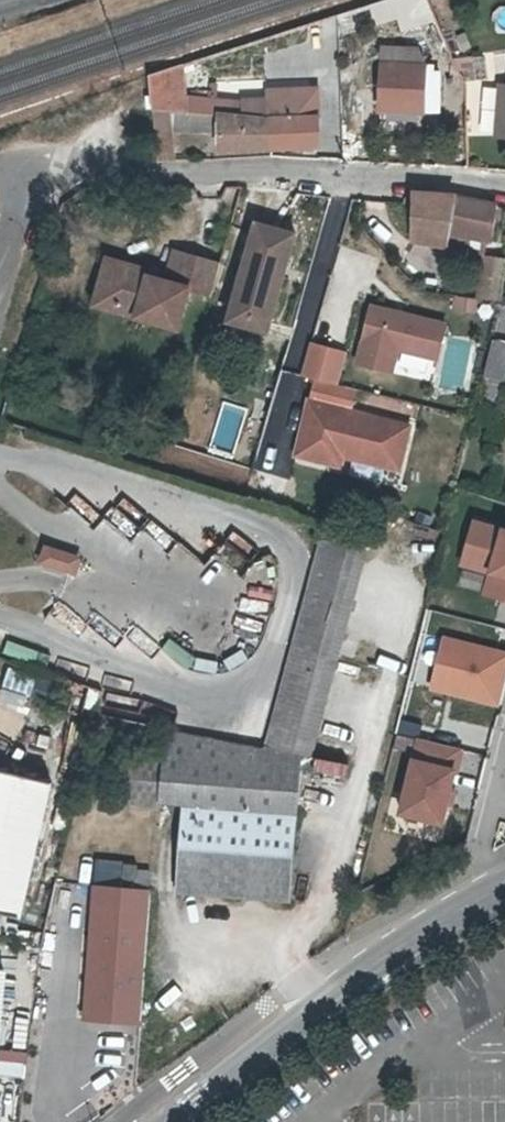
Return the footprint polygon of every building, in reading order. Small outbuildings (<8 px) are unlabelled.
[(488,80),(483,56),(456,60),(468,83),(488,80)] [(376,112),(425,114),(426,72),(426,62),(378,59),(376,112)] [(184,65),(146,75),(154,161),(174,161),(170,111),(213,116),(213,153),(319,147),(318,113),(319,86),(264,88),(264,96),(240,96),(239,100),(217,98),(218,84),(208,83),(207,96),(186,95),(184,65)] [(426,72),(425,114),(436,114),(437,72),(426,72)] [(504,132),(504,83),(498,83),(493,131),(504,132)] [(455,192),(410,190),(408,241),(444,248),(447,237),(491,244),(497,202),(455,192)] [(253,220),(221,320),(264,334),(293,232),(253,220)] [(172,248),(163,278),(142,272),(141,265),(100,253),(84,306),(174,333),(187,290),(208,296),(219,262),(172,248)] [(500,301),(503,258),(487,256),(480,301),(500,301)] [(476,299),(453,295),(450,309),(474,314),(476,299)] [(447,325),(369,304),(355,363),(392,372),(398,349),(438,359),(447,325)] [(494,343),(485,376),(478,404),(499,409),(504,385),(504,345),(494,343)] [(351,411),(310,399),(295,453),(339,465),(343,450),(350,452),(349,457),(398,470),(409,426),(351,411)] [(468,518),(455,566),(485,574),(480,595),(504,602),(504,528),(468,518)] [(318,547),(266,754),(306,761),(313,762),(362,559),(318,547)] [(74,571),(78,558),(45,548),(41,561),(74,571)] [(441,636),(427,689),(497,706),(504,672),(504,652),(441,636)] [(0,684),(29,691),(33,672),(4,666),(0,684)] [(295,819),(306,761),(266,754),(175,736),(163,735),(158,763),(155,806),(179,809),(295,819)] [(464,750),(412,738),(393,815),(439,827),(445,805),(451,806),(464,750)] [(0,773),(0,916),(12,919),(46,784),(0,773)] [(288,903),(295,819),(179,809),(174,895),(288,903)] [(141,1024),(149,888),(103,886),(91,883),(81,1019),(141,1024)]
